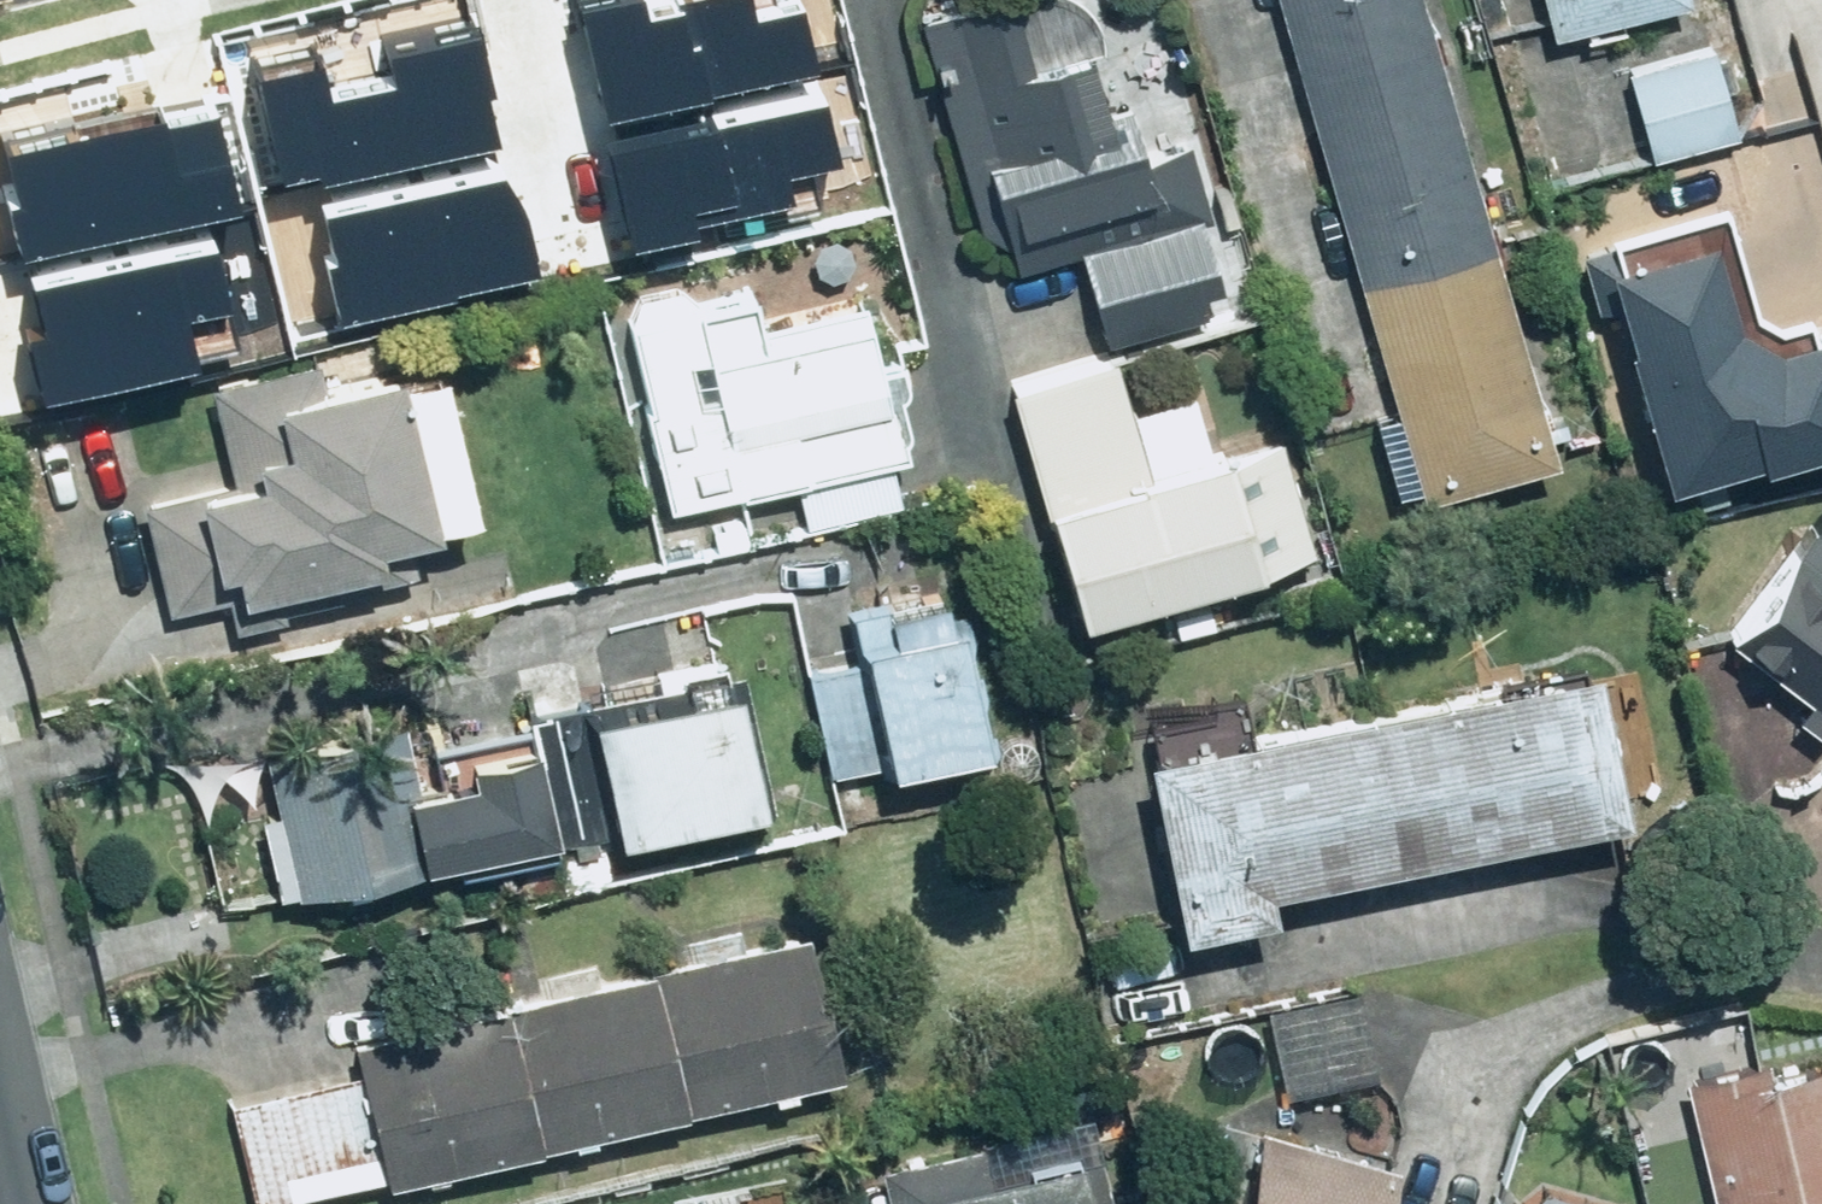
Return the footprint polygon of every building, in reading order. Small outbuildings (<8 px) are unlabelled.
[(604,125),(813,76),(797,5),(750,16),(746,0),(714,0),(656,13),(653,0),(596,0),(576,5),(604,125)] [(988,233),(1142,185),(1118,99),(1091,107),(1077,55),(1092,51),(1092,48),(1093,44),(1093,41),(1093,38),(1093,34),(1092,31),(1092,27),(1091,24),(1090,21),(1089,18),(1087,14),(1086,11),(1084,9),(1082,6),(1080,3),(1078,0),(1077,0),(968,0),(920,15),(988,233)] [(1390,413),(1366,420),(1391,505),(1547,459),(1412,0),(1269,0),(1390,413)] [(1538,38),(1677,0),(1528,0),(1538,38)] [(267,76),(289,193),(505,154),(483,35),(400,50),(408,94),(336,108),(328,65),(267,76)] [(1726,130),(1705,47),(1621,68),(1642,150),(1726,130)] [(10,213),(22,272),(255,224),(230,105),(16,149),(28,209),(10,213)] [(614,155),(636,260),(711,244),(708,230),(806,209),(798,172),(850,161),(839,107),(614,155)] [(326,225),(345,326),(524,293),(506,193),(326,225)] [(1072,256),(1100,343),(1198,311),(1191,289),(1213,282),(1192,217),(1072,256)] [(1581,270),(1663,514),(1723,494),(1714,466),(1821,430),(1821,368),(1807,324),(1750,343),(1716,320),(1687,235),(1581,270)] [(26,340),(39,410),(211,378),(201,328),(232,322),(218,251),(41,284),(51,335),(26,340)] [(748,325),(737,274),(613,301),(660,514),(781,488),(791,530),(892,508),(883,465),(903,460),(868,298),(748,325)] [(359,536),(453,513),(417,363),(207,413),(219,464),(133,484),(165,617),(366,568),(359,536)] [(1114,364),(1014,393),(1047,506),(1034,510),(1066,623),(1306,554),(1275,449),(1211,468),(1202,438),(1140,455),(1114,364)] [(1721,642),(1821,723),(1821,516),(1721,642)] [(967,740),(927,598),(829,626),(841,668),(789,682),(817,782),(967,740)] [(1254,890),(1603,818),(1572,669),(1128,761),(1164,935),(1259,915),(1254,890)] [(717,679),(571,721),(607,845),(752,803),(717,679)] [(376,720),(255,747),(268,807),(252,811),(270,891),(543,830),(517,716),(440,734),(451,781),(392,794),(376,720)] [(648,972),(680,1110),(831,1075),(800,937),(648,972)] [(680,1110),(648,972),(504,1005),(536,1143),(680,1110)] [(1366,1073),(1344,992),(1260,1015),(1281,1095),(1366,1073)] [(504,1005),(339,1044),(346,1074),(218,1104),(241,1203),(273,1203),(536,1143),(504,1005)] [(1701,1099),(1712,1143),(1689,1149),(1703,1203),(1821,1203),(1821,1069),(1701,1099)] [(1385,1170),(1237,1130),(1217,1203),(1375,1203),(1385,1170)] [(877,1203),(1074,1203),(1066,1156),(874,1190),(877,1203)]
